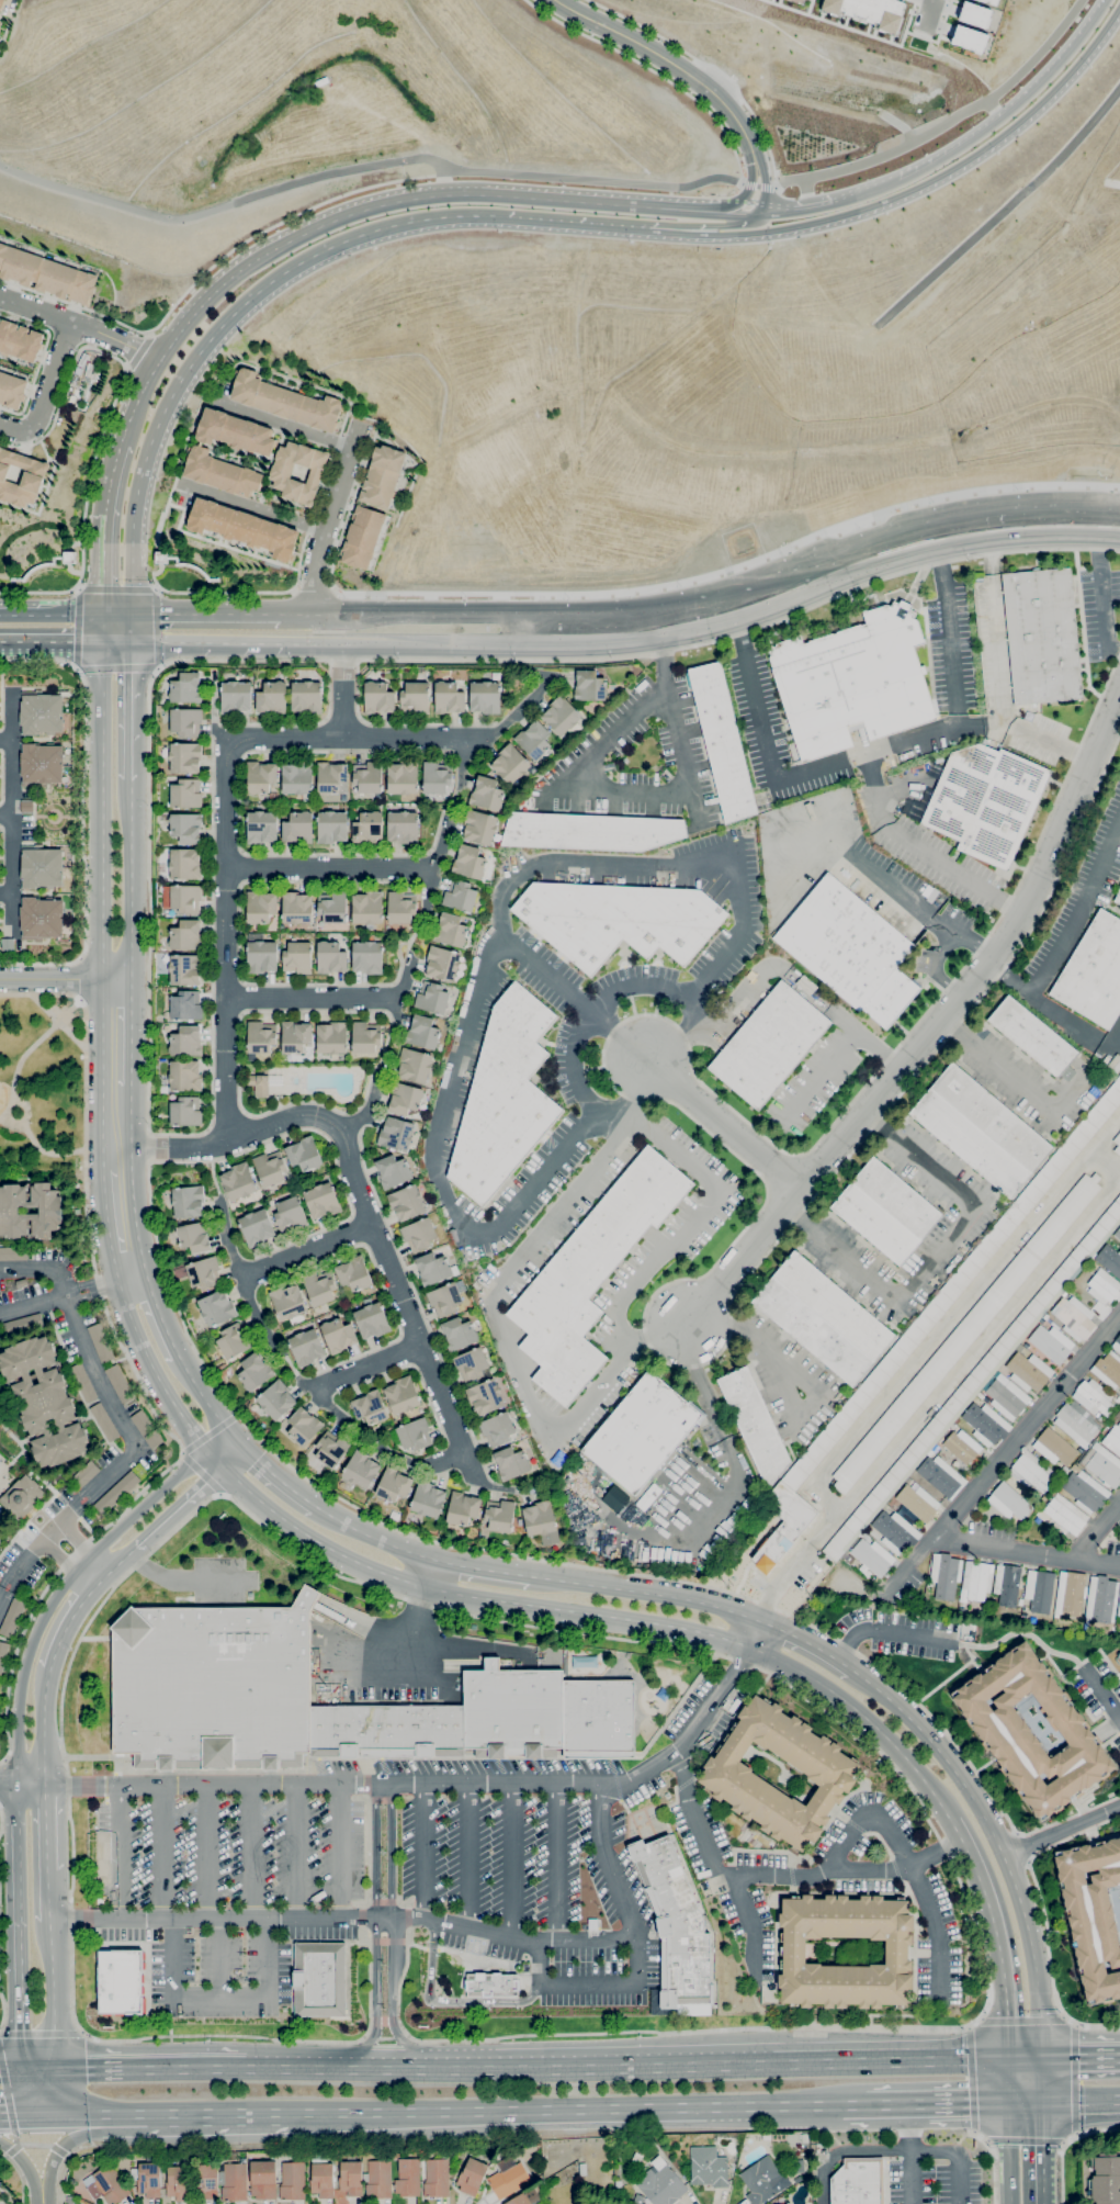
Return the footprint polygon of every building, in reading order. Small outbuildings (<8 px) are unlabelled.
[(818,9),(837,16),(838,10),(842,12),(841,15),(851,18),(852,14),(866,18),(864,21),(878,24),(876,29),(895,36),(902,16),(898,15),(904,2),(893,0),(821,0),(818,9)] [(963,0),(957,20),(986,29),(991,18),(988,18),(991,10),(963,0)] [(957,24),(952,37),(951,37),(949,44),(954,45),(954,44),(961,46),(973,50),(973,53),(980,55),(987,34),(957,24)] [(9,279),(0,276),(0,273),(1,271),(0,271),(0,243),(42,258),(42,257),(78,270),(88,273),(88,272),(98,276),(94,286),(95,286),(92,295),(91,295),(90,299),(92,299),(89,307),(88,306),(88,305),(69,299),(70,294),(67,293),(66,299),(56,295),(56,294),(45,291),(45,292),(35,289),(37,283),(33,282),(32,285),(31,284),(30,288),(20,284),(21,282),(9,278),(9,279)] [(1,351),(0,351),(0,324),(1,324),(2,319),(19,325),(16,330),(19,330),(20,325),(30,328),(27,334),(31,335),(32,330),(44,335),(42,344),(43,344),(42,345),(43,345),(41,350),(41,349),(39,353),(38,352),(35,363),(18,358),(18,357),(1,351)] [(341,405),(344,406),(342,413),(340,412),(338,421),(336,420),(336,423),(337,423),(335,430),(332,430),(331,432),(332,432),(332,434),(320,429),(319,430),(310,427),(310,426),(290,418),(289,419),(273,414),(250,406),(241,404),(242,403),(230,398),(235,386),(234,386),(237,374),(238,374),(239,371),(240,370),(241,369),(242,368),(244,368),(245,368),(246,369),(258,372),(256,378),(261,380),(261,381),(304,395),(319,401),(319,400),(324,401),(326,395),(338,400),(339,400),(340,401),(341,402),(341,403),(341,404),(341,405)] [(3,405),(0,404),(0,371),(29,381),(24,393),(25,393),(24,396),(25,396),(23,402),(23,401),(22,402),(19,411),(7,406),(8,402),(4,401),(3,405)] [(196,435),(197,431),(197,430),(201,419),(202,420),(206,407),(217,411),(218,411),(227,413),(227,414),(248,421),(249,420),(258,424),(258,425),(272,429),(272,430),(274,430),(271,438),(275,440),(278,441),(275,448),(273,447),(270,457),(249,450),(249,451),(240,449),(240,451),(231,448),(233,445),(219,439),(219,441),(214,439),(212,445),(201,441),(199,441),(199,440),(197,439),(196,438),(196,437),(196,436),(196,435)] [(325,452),(326,452),(327,452),(328,452),(329,453),(329,454),(329,456),(329,457),(328,458),(327,458),(325,464),(326,464),(323,474),(321,474),(318,486),(315,497),(313,502),(314,503),(314,504),(313,505),(312,506),(310,507),(309,507),(308,507),(307,506),(306,506),(306,505),(282,497),(284,492),(272,487),(274,481),(269,480),(271,474),(270,474),(273,464),(273,465),(275,460),(274,460),(278,450),(279,451),(280,446),(285,448),(287,441),(298,445),(299,443),(325,452)] [(387,510),(377,507),(377,506),(367,503),(367,504),(358,501),(361,491),(366,492),(366,491),(362,488),(365,480),(367,481),(369,479),(366,477),(373,458),(372,458),(375,447),(381,449),(382,445),(392,448),(392,449),(400,451),(407,453),(400,472),(394,492),(395,493),(394,498),(392,497),(387,510)] [(5,503),(0,501),(0,446),(1,447),(1,448),(44,463),(45,462),(46,462),(47,462),(48,463),(49,464),(49,465),(49,466),(49,468),(49,469),(48,469),(47,470),(38,494),(34,505),(27,503),(25,508),(21,506),(21,507),(12,505),(12,504),(7,502),(5,503)] [(193,448),(194,447),(195,446),(196,446),(197,446),(199,446),(211,450),(208,456),(214,457),(214,458),(245,469),(246,468),(257,471),(256,472),(264,475),(261,484),(263,484),(261,491),(259,491),(258,492),(253,491),(252,496),(250,495),(249,498),(235,494),(235,495),(225,492),(225,491),(204,483),(203,484),(194,481),(194,480),(183,476),(186,464),(185,463),(190,452),(191,452),(193,448)] [(301,529),(195,496),(185,528),(291,561),(301,529)] [(367,571),(358,566),(357,569),(348,565),(348,564),(340,562),(342,555),(339,554),(342,548),(343,548),(346,541),(348,541),(349,540),(346,539),(351,524),(353,524),(354,521),(351,520),(354,511),(355,511),(358,505),(387,515),(384,524),(383,524),(374,551),(372,560),(371,560),(367,571)] [(64,552),(75,552),(75,563),(64,563),(64,560),(55,560),(55,565),(54,565),(53,565),(52,565),(50,565),(49,565),(48,565),(47,565),(46,565),(45,566),(44,566),(43,566),(42,566),(41,567),(39,567),(38,567),(38,569),(37,569),(36,570),(35,570),(34,571),(33,571),(33,572),(32,572),(31,573),(30,574),(29,575),(29,576),(27,576),(26,577),(26,578),(25,580),(25,581),(24,582),(23,581),(10,581),(10,578),(23,578),(24,577),(24,576),(25,575),(26,574),(27,573),(27,572),(29,572),(30,571),(30,570),(31,570),(32,569),(33,569),(33,567),(34,567),(35,566),(36,566),(37,565),(38,565),(39,564),(41,564),(42,564),(43,563),(44,563),(45,563),(46,563),(47,563),(48,563),(49,562),(50,562),(52,562),(52,556),(64,556),(64,552)] [(178,563),(179,563),(180,563),(181,563),(182,563),(183,563),(184,563),(185,563),(186,563),(188,563),(189,563),(190,563),(191,564),(192,564),(193,564),(194,565),(195,565),(196,566),(197,566),(199,566),(199,567),(200,567),(201,569),(202,569),(202,570),(203,571),(204,571),(205,572),(205,573),(206,573),(207,574),(207,575),(208,575),(208,576),(210,577),(210,578),(219,578),(219,582),(216,582),(216,581),(211,581),(208,582),(207,581),(207,580),(206,578),(206,577),(205,577),(204,576),(204,575),(203,575),(202,574),(202,573),(201,573),(200,572),(200,571),(199,571),(197,570),(196,570),(195,570),(195,569),(194,569),(193,567),(192,567),(191,567),(190,566),(189,566),(188,566),(186,566),(185,566),(185,565),(184,565),(183,565),(182,565),(181,565),(180,565),(179,565),(178,565),(177,566),(176,566),(176,559),(167,559),(167,563),(156,563),(156,552),(167,552),(167,556),(178,556),(178,563)] [(1015,706),(1002,574),(1070,567),(1083,699),(1015,706)] [(917,620),(924,639),(925,639),(926,643),(913,646),(937,719),(870,741),(864,727),(848,732),(853,746),(802,763),(771,670),(772,668),(769,659),(771,654),(768,652),(771,645),(774,648),(777,643),(796,637),(795,636),(800,634),(803,644),(808,642),(833,633),(834,634),(837,633),(837,632),(861,625),(861,626),(867,623),(862,611),(867,610),(867,611),(886,605),(891,607),(893,601),(898,605),(901,600),(913,606),(910,610),(916,612),(914,618),(917,620)] [(725,824),(688,670),(721,662),(758,813),(725,824)] [(606,700),(575,700),(575,689),(575,686),(577,686),(577,671),(597,671),(597,678),(606,678),(606,690),(607,691),(607,697),(606,698),(606,700)] [(202,702),(170,702),(170,700),(170,699),(170,695),(171,693),(171,681),(180,681),(180,673),(200,673),(200,687),(201,687),(201,693),(202,693),(202,702)] [(286,713),(275,713),(271,713),(271,711),(267,711),(257,711),(257,691),(264,691),(264,683),(275,683),(279,681),(282,681),(284,683),(286,683),(286,713)] [(238,716),(230,716),(230,713),(222,713),(222,690),(220,690),(220,687),(222,687),(222,683),(230,683),(230,682),(239,682),(239,683),(251,683),(251,710),(248,710),(248,711),(238,711),(238,716)] [(321,715),(306,715),(306,711),(295,711),(295,710),(292,710),(292,700),(293,700),(293,683),(305,683),(305,682),(314,682),(314,683),(321,683),(321,687),(323,687),(323,690),(321,690),(321,715)] [(376,715),(365,715),(365,683),(367,683),(370,682),(373,682),(375,683),(387,683),(387,693),(395,693),(395,712),(385,712),(385,711),(381,711),(381,712),(376,712),(376,715)] [(451,713),(435,715),(435,683),(439,683),(440,682),(444,682),(445,683),(457,683),(457,693),(465,693),(465,712),(451,712),(451,713)] [(500,713),(483,713),(483,711),(474,711),(474,710),(470,710),(470,683),(483,683),(483,682),(493,682),(493,683),(500,683),(500,713)] [(429,715),(414,715),(414,711),(400,711),(400,691),(406,691),(406,683),(429,683),(429,715)] [(36,735),(23,735),(23,726),(21,726),(21,712),(21,691),(35,691),(35,689),(43,689),(43,695),(52,695),(63,695),(63,718),(64,718),(64,732),(41,732),(41,733),(36,733),(36,735)] [(561,736),(541,717),(551,707),(548,706),(562,694),(564,696),(563,696),(582,717),(576,722),(577,723),(572,729),(570,728),(561,736)] [(200,738),(179,738),(179,732),(171,732),(171,709),(177,709),(177,708),(179,708),(179,709),(202,709),(202,723),(200,723),(200,738)] [(535,762),(513,739),(521,731),(522,732),(527,729),(536,719),(551,734),(545,740),(552,746),(543,754),(543,756),(540,760),(538,760),(535,762)] [(199,774),(171,774),(171,761),(170,761),(170,752),(171,752),(171,744),(176,744),(176,742),(179,742),(179,743),(202,744),(202,760),(199,760),(199,768),(200,768),(200,773),(199,773),(199,774)] [(510,786),(490,766),(494,763),(493,763),(499,756),(498,754),(510,742),(513,746),(532,765),(525,772),(527,772),(520,778),(520,777),(510,786)] [(63,783),(23,783),(23,776),(21,776),(21,753),(23,753),(23,744),(36,744),(36,745),(41,745),(41,746),(47,746),(47,743),(55,743),(55,746),(64,746),(64,760),(64,764),(63,764),(63,783)] [(1008,872),(957,850),(960,842),(919,824),(951,753),(980,743),(998,752),(1000,749),(1051,772),(1008,872)] [(256,795),(251,795),(249,794),(248,794),(248,762),(259,762),(259,763),(262,763),(262,765),(268,765),(268,764),(278,764),(278,784),(270,784),(270,794),(257,794),(256,795)] [(382,794),(359,794),(359,785),(353,785),(353,765),(367,765),(367,762),(382,762),(382,785),(383,785),(383,788),(382,788),(382,794)] [(410,795),(400,795),(400,794),(388,794),(388,765),(392,765),(392,764),(401,764),(401,762),(419,762),(419,766),(418,766),(418,785),(419,785),(419,788),(418,788),(418,794),(410,794),(410,795)] [(446,794),(425,794),(425,788),(422,788),(422,785),(423,785),(423,762),(438,762),(438,765),(452,765),(452,785),(446,785),(446,794)] [(304,795),(295,795),(295,794),(283,794),(283,765),(295,765),(295,763),(313,763),(313,766),(313,785),(314,785),(314,788),(313,788),(313,792),(304,792),(304,795)] [(323,795),(320,794),(318,794),(318,763),(329,763),(333,763),(333,765),(338,765),(338,764),(348,764),(348,784),(340,784),(340,794),(328,794),(327,795),(323,795)] [(499,812),(468,803),(472,792),(473,794),(474,789),(475,789),(478,775),(498,780),(496,788),(505,790),(501,802),(502,805),(501,808),(500,809),(499,812)] [(179,809),(177,809),(177,808),(171,808),(171,785),(179,785),(179,779),(200,779),(200,792),(203,792),(203,807),(179,808),(179,809)] [(490,846),(463,839),(464,835),(465,831),(463,830),(464,826),(464,825),(468,809),(498,818),(497,825),(495,834),(490,846)] [(264,844),(257,845),(257,844),(248,844),(247,821),(247,817),(248,817),(248,812),(256,812),(256,811),(264,811),(264,812),(276,812),(276,831),(278,831),(278,841),(274,841),(274,842),(264,842),(264,844)] [(313,844),(302,844),(302,842),(297,842),(297,841),(293,841),(293,842),(283,842),(283,822),(291,822),(291,812),(303,812),(304,811),(308,811),(309,812),(312,812),(313,844)] [(335,844),(318,844),(318,821),(317,821),(317,817),(318,817),(318,812),(326,812),(326,811),(335,811),(335,812),(348,812),(348,831),(348,841),(335,841),(335,844)] [(383,844),(372,844),(372,843),(367,843),(367,842),(363,842),(363,843),(353,843),(352,822),(361,822),(360,812),(372,812),(374,811),(378,811),(381,812),(383,812),(383,837),(383,844)] [(418,844),(401,844),(401,842),(392,842),(392,841),(388,841),(388,812),(400,812),(410,812),(418,812),(418,818),(419,818),(419,821),(418,821),(418,844)] [(641,852),(501,845),(510,812),(682,820),(687,837),(641,852)] [(200,844),(180,844),(180,836),(171,836),(171,823),(169,822),(169,819),(171,817),(171,814),(202,814),(202,824),(201,824),(201,830),(200,830),(200,844)] [(63,886),(39,886),(39,888),(21,888),(21,870),(22,870),(22,853),(22,846),(34,846),(34,844),(43,844),(43,850),(63,850),(63,886)] [(482,880),(451,872),(454,862),(455,862),(456,857),(457,858),(461,844),(480,848),(478,857),(487,859),(484,870),(485,873),(484,876),(482,878),(482,880)] [(203,879),(180,879),(180,880),(176,880),(176,879),(171,879),(171,872),(169,872),(169,863),(171,863),(171,850),(199,850),(199,853),(200,853),(200,863),(202,863),(203,879)] [(915,946),(896,968),(912,981),(914,978),(923,987),(886,1030),(861,1009),(859,1012),(772,938),(828,873),(915,946)] [(471,889),(478,891),(472,913),(442,906),(445,891),(449,892),(452,878),(472,884),(471,889)] [(728,914),(683,967),(659,946),(647,959),(623,938),(590,978),(510,910),(533,882),(700,890),(728,914)] [(200,914),(179,914),(179,909),(163,909),(163,886),(177,886),(177,885),(179,885),(179,886),(202,886),(202,900),(200,900),(200,914)] [(257,924),(251,924),(250,923),(247,923),(247,891),(260,891),(260,895),(267,895),(267,893),(278,893),(278,914),(270,914),(270,923),(259,923),(257,924)] [(347,923),(324,923),(324,915),(318,915),(318,902),(318,895),(331,895),(331,891),(347,891),(347,915),(348,915),(348,918),(347,918),(347,923)] [(374,924),(365,924),(365,923),(352,923),(353,896),(357,896),(357,895),(366,895),(366,891),(383,891),(383,897),(383,915),(383,919),(383,923),(374,923),(374,924)] [(411,923),(388,923),(388,918),(387,918),(387,915),(388,915),(388,892),(403,891),(403,895),(417,895),(417,915),(411,915),(411,923)] [(299,924),(291,924),(291,923),(283,923),(283,919),(282,919),(282,915),(283,915),(283,892),(299,892),(299,895),(308,895),(308,896),(313,896),(313,923),(299,923),(299,924)] [(35,943),(35,940),(21,941),(21,902),(21,898),(23,898),(23,897),(36,897),(36,899),(41,899),(41,900),(64,900),(64,914),(60,914),(60,919),(63,919),(63,937),(50,937),(50,938),(43,938),(43,943),(35,943)] [(1100,908),(1119,920),(1119,1012),(1109,1031),(1049,994),(1100,908)] [(463,948),(433,941),(435,930),(437,930),(438,925),(439,926),(442,912),(462,917),(460,924),(468,926),(465,938),(466,941),(465,944),(463,946),(463,948)] [(201,949),(171,949),(171,946),(169,944),(169,942),(171,940),(171,927),(180,927),(180,920),(201,920),(201,930),(200,930),(200,934),(201,934),(201,938),(203,938),(203,947),(201,947),(201,949)] [(265,974),(248,974),(248,951),(247,951),(247,947),(248,947),(248,943),(248,934),(263,934),(263,942),(264,942),(264,943),(276,942),(278,960),(278,970),(265,970),(265,974)] [(1,951),(1,938),(14,938),(14,951),(1,951)] [(329,974),(318,974),(318,943),(319,943),(323,941),(327,941),(328,942),(340,942),(340,952),(348,952),(348,971),(338,971),(333,971),(333,972),(329,972),(329,974)] [(310,974),(296,974),(296,971),(283,971),(283,951),(289,951),(289,942),(312,943),(312,948),(313,948),(313,951),(312,951),(310,974)] [(383,974),(366,974),(366,971),(357,971),(357,970),(353,970),(353,943),(365,943),(365,942),(374,942),(374,943),(383,943),(383,947),(384,947),(384,951),(383,951),(383,970),(383,974)] [(453,982),(427,975),(427,971),(428,967),(426,966),(431,945),(434,946),(461,954),(459,962),(460,962),(457,970),(456,970),(453,982)] [(200,986),(171,985),(171,974),(170,974),(170,955),(202,955),(202,972),(200,971),(200,986)] [(758,1111),(708,1068),(781,979),(833,1023),(758,1111)] [(444,1015),(414,1008),(418,993),(420,994),(425,980),(443,986),(442,991),(450,993),(444,1015)] [(483,1207),(448,1177),(494,1007),(516,980),(558,1016),(536,1043),(550,1054),(528,1080),(564,1111),(483,1207)] [(203,1019),(171,1019),(171,997),(179,997),(179,991),(200,990),(200,1004),(203,1004),(203,1019)] [(1068,1081),(1061,1075),(1057,1079),(986,1021),(1008,994),(1078,1053),(1068,1065),(1077,1071),(1068,1081)] [(434,1050),(405,1042),(408,1031),(408,1032),(409,1027),(410,1028),(415,1013),(433,1019),(431,1026),(441,1030),(438,1041),(439,1043),(438,1046),(435,1048),(434,1050)] [(271,1053),(248,1053),(248,1047),(247,1047),(247,1044),(248,1044),(248,1022),(262,1022),(262,1024),(276,1024),(276,1044),(271,1044),(271,1053)] [(291,1055),(286,1055),(285,1054),(282,1054),(282,1022),(293,1022),(296,1023),(296,1024),(302,1024),(313,1024),(313,1044),(304,1044),(304,1054),(292,1054),(291,1055)] [(339,1054),(330,1054),(317,1054),(317,1025),(330,1025),(330,1022),(347,1022),(347,1045),(348,1045),(348,1048),(347,1048),(347,1053),(339,1053),(339,1054)] [(376,1054),(352,1054),(353,1047),(352,1047),(352,1045),(353,1045),(353,1022),(367,1022),(367,1024),(381,1024),(381,1045),(376,1045),(376,1054)] [(171,1056),(171,1053),(169,1050),(169,1047),(170,1046),(170,1033),(180,1033),(180,1025),(200,1025),(200,1036),(199,1036),(199,1042),(201,1042),(201,1045),(202,1045),(202,1056),(171,1056)] [(426,1084),(398,1077),(399,1073),(398,1073),(400,1065),(398,1064),(403,1047),(433,1056),(431,1064),(432,1064),(430,1072),(429,1072),(426,1084)] [(170,1091),(170,1082),(169,1082),(169,1072),(171,1072),(171,1061),(199,1061),(199,1065),(200,1065),(200,1076),(203,1076),(203,1082),(202,1082),(202,1090),(170,1091)] [(930,1088),(951,1062),(1053,1147),(1032,1173),(930,1088)] [(269,1097),(254,1097),(254,1086),(248,1086),(248,1076),(269,1076),(269,1097)] [(781,1481),(1119,1076),(1119,1103),(794,1492),(781,1481)] [(407,1116),(388,1111),(393,1097),(392,1097),(393,1092),(392,1092),(394,1081),(425,1090),(423,1092),(425,1093),(423,1098),(421,1099),(418,1111),(409,1109),(407,1116)] [(1032,1173),(1011,1199),(908,1113),(930,1088),(1032,1173)] [(202,1125),(171,1125),(170,1112),(170,1102),(179,1102),(179,1097),(192,1097),(192,1100),(194,1100),(194,1111),(202,1110),(202,1125)] [(407,1152),(377,1144),(382,1128),(384,1128),(386,1120),(387,1121),(387,1116),(415,1124),(411,1136),(412,1137),(410,1145),(409,1144),(407,1152)] [(303,1172),(299,1165),(292,1167),(285,1148),(301,1142),(299,1139),(312,1135),(323,1165),(319,1166),(320,1168),(315,1169),(315,1168),(303,1172)] [(566,1408),(532,1379),(542,1367),(519,1347),(530,1335),(506,1314),(648,1145),(694,1184),(657,1228),(652,1224),(588,1300),(603,1312),(582,1337),(608,1359),(566,1408)] [(264,1188),(251,1159),(265,1154),(267,1155),(278,1150),(281,1159),(282,1158),(287,1169),(282,1171),(285,1179),(264,1188)] [(384,1190),(380,1180),(383,1179),(380,1171),(378,1171),(375,1162),(393,1155),(396,1161),(405,1158),(409,1169),(411,1170),(414,1174),(412,1177),(414,1178),(384,1190)] [(851,1182),(873,1157),(942,1215),(921,1240),(851,1182)] [(230,1201),(219,1174),(231,1170),(230,1168),(246,1161),(258,1190),(250,1193),(251,1194),(242,1197),(242,1196),(230,1201)] [(844,1496),(833,1486),(837,1481),(831,1476),(1085,1173),(1090,1178),(1095,1172),(1100,1178),(1096,1183),(1101,1188),(844,1496)] [(314,1218),(303,1193),(315,1188),(314,1187),(321,1183),(323,1184),(330,1181),(342,1211),(326,1217),(325,1214),(314,1218)] [(5,1236),(0,1236),(0,1187),(4,1187),(4,1184),(21,1183),(21,1185),(27,1185),(27,1183),(33,1183),(33,1185),(35,1185),(35,1182),(52,1182),(52,1190),(58,1189),(58,1196),(63,1196),(63,1225),(58,1225),(58,1230),(53,1230),(53,1238),(36,1238),(36,1236),(34,1236),(34,1238),(29,1238),(29,1236),(22,1236),(22,1237),(5,1238),(5,1236)] [(921,1240),(900,1267),(829,1208),(851,1182),(921,1240)] [(400,1223),(395,1211),(393,1211),(386,1195),(416,1183),(419,1190),(420,1190),(425,1200),(422,1200),(427,1212),(400,1223)] [(176,1218),(174,1207),(173,1207),(171,1188),(204,1185),(205,1202),(202,1202),(203,1215),(176,1218)] [(822,1551),(1119,1194),(1119,1223),(835,1563),(831,1560),(830,1561),(824,1555),(826,1554),(822,1551)] [(282,1233),(274,1214),(279,1212),(275,1204),(296,1195),(308,1225),(295,1230),(294,1227),(282,1233)] [(249,1249),(237,1219),(245,1216),(245,1215),(252,1213),(264,1208),(275,1236),(261,1241),(262,1244),(249,1249)] [(411,1255),(407,1242),(405,1242),(399,1228),(422,1219),(421,1218),(429,1215),(439,1238),(430,1241),(432,1246),(411,1255)] [(192,1253),(191,1246),(181,1248),(179,1236),(177,1235),(177,1232),(178,1229),(177,1227),(207,1219),(211,1232),(207,1232),(211,1249),(192,1253)] [(1118,1252),(1119,1250),(1119,1280),(1094,1259),(1107,1244),(1118,1252)] [(423,1286),(419,1273),(420,1273),(415,1259),(434,1250),(438,1258),(444,1256),(449,1266),(450,1264),(453,1272),(451,1273),(452,1275),(423,1286)] [(772,1277),(794,1250),(896,1337),(874,1362),(772,1277)] [(353,1292),(350,1283),(341,1286),(333,1268),(343,1263),(344,1264),(351,1262),(350,1259),(361,1255),(373,1284),(370,1285),(370,1286),(365,1289),(364,1287),(353,1292)] [(202,1290),(201,1284),(193,1287),(185,1266),(215,1256),(220,1269),(217,1270),(220,1283),(202,1290)] [(1100,1268),(1119,1283),(1119,1289),(1119,1291),(1110,1303),(1108,1301),(1105,1305),(1087,1292),(1091,1287),(1087,1284),(1100,1268)] [(314,1307),(303,1279),(315,1274),(315,1275),(316,1274),(318,1280),(327,1277),(328,1279),(332,1278),(337,1290),(332,1291),(336,1300),(314,1307)] [(874,1362),(852,1387),(750,1302),(772,1277),(874,1362)] [(18,1289),(15,1282),(26,1279),(29,1285),(18,1289)] [(437,1319),(426,1293),(454,1281),(463,1303),(455,1306),(457,1311),(437,1319)] [(280,1323),(268,1293),(283,1286),(284,1289),(293,1285),(297,1284),(308,1311),(296,1315),(297,1316),(289,1319),(280,1323)] [(210,1328),(207,1322),(206,1323),(196,1301),(223,1289),(224,1293),(225,1292),(229,1302),(233,1301),(239,1315),(210,1328)] [(1078,1342),(1062,1329),(1065,1325),(1050,1313),(1063,1297),(1068,1302),(1073,1296),(1095,1314),(1089,1319),(1096,1325),(1083,1340),(1082,1339),(1078,1342)] [(363,1339),(352,1313),(364,1308),(364,1306),(372,1303),(373,1305),(380,1302),(392,1330),(375,1337),(375,1335),(366,1339),(366,1338),(363,1339)] [(8,1337),(3,1324),(39,1313),(44,1326),(8,1337)] [(450,1353),(445,1340),(448,1339),(445,1334),(444,1334),(440,1324),(460,1316),(462,1323),(472,1319),(480,1341),(450,1353)] [(331,1356),(320,1326),(324,1325),(323,1324),(328,1322),(328,1323),(341,1317),(346,1326),(351,1324),(359,1343),(341,1350),(341,1351),(331,1356)] [(227,1361),(216,1341),(224,1337),(220,1331),(236,1323),(241,1332),(239,1334),(240,1337),(247,1332),(253,1343),(250,1346),(250,1347),(227,1361)] [(1059,1367),(1027,1340),(1040,1324),(1049,1331),(1053,1326),(1075,1345),(1071,1349),(1072,1351),(1059,1367)] [(298,1368),(287,1339),(295,1336),(294,1335),(303,1331),(303,1332),(316,1328),(327,1354),(314,1360),(315,1362),(298,1368)] [(1115,1340),(1119,1334),(1119,1354),(1111,1347),(1116,1341),(1115,1340)] [(5,1376),(0,1361),(1,1361),(0,1358),(0,1349),(5,1347),(5,1349),(12,1347),(11,1346),(37,1336),(38,1339),(46,1336),(49,1342),(52,1341),(57,1357),(55,1358),(57,1363),(59,1362),(61,1367),(58,1368),(60,1373),(61,1373),(67,1387),(66,1387),(69,1397),(71,1396),(77,1412),(75,1412),(77,1417),(80,1416),(82,1421),(80,1423),(82,1428),(84,1427),(90,1442),(89,1442),(91,1449),(83,1451),(84,1453),(52,1466),(53,1469),(45,1471),(42,1461),(38,1462),(33,1448),(36,1447),(33,1440),(30,1442),(27,1436),(30,1436),(29,1433),(31,1433),(30,1430),(29,1430),(22,1415),(23,1415),(20,1406),(19,1406),(11,1386),(9,1387),(7,1383),(8,1382),(7,1381),(9,1380),(8,1376),(5,1376)] [(465,1384),(460,1371),(457,1372),(452,1359),(452,1358),(483,1346),(490,1367),(483,1370),(485,1375),(473,1381),(465,1384)] [(250,1392),(249,1391),(247,1390),(245,1386),(245,1384),(237,1374),(245,1369),(240,1362),(257,1350),(268,1367),(270,1365),(275,1374),(250,1392)] [(1111,1350),(1119,1357),(1119,1389),(1117,1386),(1113,1391),(1089,1370),(1100,1358),(1102,1360),(1111,1350)] [(1020,1352),(1028,1360),(1033,1353),(1055,1372),(1038,1393),(1031,1387),(1027,1392),(1009,1378),(1014,1373),(1005,1367),(1018,1351),(1020,1352)] [(87,1403),(69,1368),(80,1362),(98,1396),(87,1403)] [(768,1491),(716,1380),(747,1365),(791,1462),(768,1491)] [(634,1496),(580,1451),(649,1370),(688,1403),(690,1401),(708,1415),(699,1425),(697,1423),(634,1496)] [(394,1416),(383,1390),(387,1388),(386,1387),(394,1384),(393,1382),(409,1374),(418,1396),(419,1396),(421,1399),(420,1399),(422,1404),(394,1416)] [(1011,1423),(989,1404),(988,1405),(983,1401),(988,1395),(985,1392),(996,1379),(1005,1386),(1007,1384),(1002,1380),(1005,1376),(1009,1381),(1031,1398),(1026,1405),(1027,1405),(1025,1408),(1025,1409),(1019,1416),(1018,1415),(1016,1418),(1011,1423)] [(275,1421),(268,1412),(267,1413),(260,1406),(261,1405),(256,1399),(280,1378),(291,1391),(289,1392),(295,1399),(294,1399),(296,1403),(275,1421)] [(479,1416),(478,1413),(477,1413),(474,1404),(472,1405),(465,1390),(494,1378),(497,1385),(498,1385),(501,1393),(500,1393),(505,1406),(479,1416)] [(1107,1417),(1098,1410),(1094,1416),(1072,1396),(1076,1392),(1075,1391),(1084,1380),(1088,1383),(1091,1379),(1112,1396),(1109,1401),(1117,1406),(1107,1417)] [(369,1426),(365,1417),(358,1420),(351,1402),(366,1395),(365,1393),(377,1388),(389,1417),(386,1418),(387,1420),(380,1423),(380,1421),(369,1426)] [(1088,1443),(1079,1436),(1075,1441),(1053,1423),(1057,1417),(1055,1415),(1066,1403),(1070,1406),(1074,1401),(1095,1418),(1090,1424),(1099,1430),(1088,1443)] [(110,1442),(89,1409),(100,1403),(121,1435),(110,1442)] [(988,1448),(973,1435),(976,1430),(961,1417),(974,1403),(981,1408),(985,1404),(1012,1427),(1008,1432),(1009,1432),(1003,1440),(1002,1439),(1000,1441),(998,1440),(995,1446),(992,1443),(988,1448)] [(304,1447),(302,1446),(296,1441),(287,1432),(294,1426),(289,1420),(302,1406),(315,1419),(317,1417),(325,1425),(304,1447)] [(152,1449),(129,1417),(140,1409),(163,1440),(152,1449)] [(491,1449),(486,1436),(484,1437),(478,1424),(507,1410),(516,1431),(509,1435),(511,1440),(491,1449)] [(1105,1425),(1098,1419),(1100,1416),(1107,1421),(1105,1425)] [(1110,1429),(1106,1426),(1115,1416),(1118,1418),(1113,1424),(1113,1425),(1110,1429)] [(415,1450),(412,1447),(404,1450),(396,1429),(425,1417),(430,1430),(427,1431),(432,1443),(415,1450)] [(1117,1426),(1119,1422),(1119,1457),(1101,1442),(1116,1425),(1117,1426)] [(1077,1451),(1047,1427),(1032,1444),(1054,1463),(1057,1459),(1066,1465),(1077,1451)] [(333,1470),(315,1455),(319,1449),(316,1446),(328,1429),(340,1437),(341,1436),(352,1444),(333,1470)] [(968,1466),(941,1444),(952,1431),(957,1435),(961,1429),(983,1448),(978,1453),(968,1466)] [(698,1449),(692,1443),(698,1439),(703,1444),(698,1449)] [(1097,1443),(1119,1460),(1119,1481),(1119,1483),(1119,1484),(1117,1488),(1116,1487),(1115,1489),(1110,1486),(1109,1488),(1102,1483),(1104,1482),(1098,1477),(1098,1476),(1081,1463),(1093,1447),(1090,1444),(1094,1440),(1097,1442),(1097,1443)] [(504,1483),(497,1468),(499,1466),(494,1452),(512,1446),(516,1452),(524,1449),(533,1471),(504,1483)] [(367,1489),(357,1484),(355,1485),(350,1482),(351,1481),(341,1475),(357,1448),(372,1455),(370,1459),(382,1465),(367,1489)] [(1043,1494),(1037,1488),(1033,1494),(1008,1472),(1012,1468),(1011,1466),(1022,1453),(1023,1454),(1027,1450),(1057,1476),(1043,1494)] [(951,1502),(916,1472),(928,1457),(934,1461),(937,1455),(968,1481),(951,1502)] [(103,1515),(93,1505),(139,1463),(146,1471),(144,1472),(146,1475),(103,1515)] [(1078,1473),(1075,1470),(1074,1470),(1071,1468),(1074,1464),(1082,1470),(1078,1473)] [(395,1504),(383,1498),(382,1499),(377,1497),(378,1496),(374,1494),(387,1465),(397,1470),(396,1471),(414,1478),(406,1497),(399,1494),(395,1504)] [(1095,1514),(1085,1506),(1061,1487),(1073,1472),(1085,1481),(1088,1475),(1111,1493),(1108,1498),(1107,1498),(1095,1514)] [(5,1507),(0,1502),(0,1497),(19,1478),(20,1480),(26,1474),(33,1481),(33,1480),(39,1486),(38,1487),(45,1493),(39,1499),(41,1500),(20,1521),(12,1514),(11,1515),(4,1508),(5,1507)] [(441,1519),(426,1514),(426,1516),(418,1513),(409,1509),(419,1480),(434,1485),(434,1488),(446,1492),(443,1504),(446,1505),(441,1519)] [(794,1492),(818,1513),(792,1543),(793,1544),(787,1552),(785,1552),(777,1562),(778,1563),(767,1576),(755,1566),(757,1563),(751,1559),(784,1520),(777,1514),(780,1508),(767,1497),(781,1481),(794,1492)] [(1017,1526),(1033,1507),(1002,1481),(986,1499),(1017,1526)] [(927,1525),(895,1498),(906,1484),(915,1491),(919,1486),(940,1504),(937,1509),(938,1510),(927,1525)] [(467,1527),(454,1523),(454,1526),(449,1523),(449,1522),(445,1521),(452,1491),(463,1493),(463,1495),(472,1497),(472,1496),(482,1498),(477,1519),(470,1517),(467,1527)] [(1064,1537),(1047,1523),(1051,1518),(1043,1511),(1057,1492),(1090,1517),(1076,1537),(1068,1530),(1064,1537)] [(543,1545),(541,1533),(528,1537),(522,1509),(525,1508),(525,1507),(534,1506),(534,1504),(551,1499),(557,1530),(556,1530),(559,1542),(543,1545)] [(511,1533),(488,1530),(489,1521),(484,1521),(486,1508),(489,1509),(489,1506),(500,1507),(501,1500),(514,1502),(511,1533)] [(897,1556),(881,1541),(884,1537),(871,1526),(883,1510),(891,1517),(895,1511),(923,1534),(918,1540),(913,1547),(912,1547),(912,1548),(909,1545),(904,1553),(902,1551),(897,1556)] [(849,1552),(862,1538),(871,1545),(874,1541),(896,1559),(892,1565),(880,1578),(849,1552)] [(954,1601),(935,1599),(937,1587),(934,1586),(935,1582),(932,1582),(931,1587),(927,1586),(927,1581),(929,1581),(934,1553),(940,1554),(940,1553),(951,1554),(950,1559),(960,1560),(963,1561),(960,1582),(957,1582),(954,1601)] [(984,1603),(966,1599),(968,1590),(962,1589),(965,1561),(994,1565),(991,1593),(986,1592),(984,1603)] [(1016,1608),(998,1606),(1000,1594),(993,1593),(997,1564),(1004,1565),(1004,1564),(1022,1567),(1016,1608)] [(1027,1611),(1052,1610),(1051,1571),(1025,1572),(1027,1611)] [(1059,1618),(1054,1617),(1054,1613),(1060,1571),(1066,1572),(1087,1574),(1085,1587),(1087,1587),(1086,1598),(1084,1598),(1081,1617),(1059,1613),(1059,1618)] [(1110,1623),(1085,1620),(1090,1576),(1098,1577),(1098,1575),(1108,1576),(1108,1581),(1119,1582),(1115,1622),(1110,1622),(1110,1623)] [(113,1630),(111,1628),(133,1606),(135,1608),(292,1607),(305,1584),(321,1593),(310,1611),(312,1706),(464,1706),(464,1669),(485,1669),(485,1657),(500,1657),(500,1669),(563,1669),(563,1680),(634,1679),(635,1758),(564,1758),(564,1748),(557,1748),(557,1758),(525,1758),(525,1756),(505,1756),(505,1758),(488,1758),(488,1757),(474,1757),(474,1748),(464,1748),(464,1756),(434,1756),(434,1758),(416,1758),(416,1756),(358,1757),(358,1758),(340,1758),(340,1757),(310,1757),(310,1753),(304,1753),(304,1768),(279,1768),(279,1770),(263,1772),(263,1768),(174,1769),(174,1770),(159,1770),(159,1769),(134,1769),(134,1753),(113,1753),(113,1630)] [(11,1639),(0,1633),(0,1627),(14,1597),(27,1603),(11,1639)] [(1041,1821),(950,1695),(1026,1640),(1117,1767),(1041,1821)] [(10,1643),(0,1679),(0,1641),(10,1643)] [(802,1852),(799,1849),(797,1852),(791,1847),(793,1845),(781,1837),(779,1842),(770,1835),(772,1832),(771,1831),(768,1834),(759,1829),(762,1825),(751,1818),(749,1822),(740,1815),(744,1812),(742,1811),(739,1814),(731,1809),(733,1806),(723,1798),(720,1802),(711,1796),(714,1792),(711,1790),(710,1792),(703,1789),(705,1787),(697,1781),(705,1769),(703,1767),(711,1756),(714,1758),(717,1753),(715,1752),(720,1745),(722,1746),(725,1742),(723,1741),(727,1734),(729,1735),(733,1731),(731,1729),(735,1722),(737,1724),(740,1719),(737,1717),(745,1705),(747,1707),(755,1695),(763,1700),(765,1698),(771,1701),(769,1703),(772,1706),(774,1702),(783,1708),(781,1712),(791,1719),(793,1716),(802,1721),(800,1724),(802,1725),(804,1722),(813,1728),(810,1732),(821,1739),(823,1734),(831,1741),(829,1744),(830,1745),(833,1742),(841,1747),(839,1751),(851,1758),(852,1756),(859,1761),(857,1763),(860,1765),(852,1777),(857,1780),(848,1793),(844,1791),(841,1793),(845,1797),(839,1804),(836,1802),(827,1815),(830,1818),(825,1826),(822,1823),(819,1826),(824,1830),(814,1843),(810,1841),(802,1852)] [(656,1919),(626,1845),(643,1838),(645,1844),(669,1834),(704,1922),(704,1933),(711,1933),(711,1982),(714,1982),(714,2004),(711,2004),(678,2004),(678,2009),(660,2009),(660,1989),(661,1989),(661,1937),(659,1938),(656,1919)] [(1053,1853),(1119,1838),(1119,1886),(1110,1888),(1110,1889),(1107,1890),(1108,1893),(1109,1893),(1119,1940),(1119,1945),(1119,1950),(1119,1967),(1111,1969),(1109,1960),(1105,1961),(1107,1974),(1119,1971),(1119,1998),(1118,1999),(1118,2002),(1109,2004),(1108,2001),(1087,2005),(1084,1990),(1085,1990),(1084,1984),(1082,1986),(1057,1875),(1059,1875),(1053,1853)] [(882,2009),(871,2009),(872,2004),(870,2004),(870,2009),(859,2009),(859,2004),(847,2003),(847,2008),(836,2008),(836,2003),(834,2003),(834,2008),(824,2008),(824,2003),(812,2003),(812,2008),(802,2008),(802,2003),(797,2003),(797,2005),(790,2005),(791,2003),(781,2003),(781,1988),(779,1988),(779,1975),(783,1975),(783,1968),(781,1968),(781,1960),(783,1960),(783,1954),(781,1954),(781,1946),(783,1946),(783,1941),(781,1941),(781,1932),(783,1932),(783,1927),(779,1927),(779,1913),(782,1913),(782,1898),(792,1899),(792,1897),(799,1897),(799,1899),(803,1899),(803,1894),(813,1894),(813,1899),(826,1899),(826,1894),(836,1894),(836,1899),(837,1899),(837,1894),(848,1894),(848,1899),(860,1899),(860,1894),(871,1896),(871,1899),(873,1899),(873,1896),(883,1896),(883,1900),(897,1900),(897,1898),(903,1898),(903,1900),(909,1900),(908,1914),(914,1914),(914,1931),(912,1931),(912,1934),(913,1934),(913,1944),(912,1944),(912,1949),(908,1949),(908,1960),(913,1960),(913,1970),(908,1970),(908,1975),(913,1975),(913,1991),(908,1991),(907,2004),(882,2004),(882,2009)] [(346,2016),(295,2016),(294,1943),(346,1943),(346,2016)] [(144,2014),(126,2015),(126,2013),(99,2014),(99,1950),(112,1950),(112,1949),(144,1949),(144,1972),(143,1972),(143,1997),(144,1997),(144,2014)] [(494,1998),(482,1998),(482,1997),(466,1997),(466,1974),(501,1974),(501,1975),(518,1975),(518,1979),(520,1979),(520,1991),(518,1991),(518,1995),(494,1995),(494,1998)] [(728,2188),(713,2188),(713,2184),(691,2184),(691,2147),(716,2147),(716,2157),(728,2157),(728,2181),(728,2188)] [(1117,2157),(1119,2157),(1119,2185),(1119,2191),(1119,2203),(1096,2203),(1096,2202),(1094,2202),(1094,2197),(1089,2197),(1088,2180),(1091,2180),(1091,2179),(1093,2179),(1093,2175),(1096,2175),(1096,2169),(1094,2169),(1091,2169),(1091,2157),(1094,2157),(1099,2157),(1099,2154),(1117,2154),(1117,2157)] [(499,2201),(486,2179),(499,2171),(499,2172),(501,2171),(496,2162),(510,2155),(517,2164),(521,2161),(532,2181),(499,2201)] [(689,2190),(672,2203),(654,2203),(634,2182),(650,2169),(652,2170),(654,2168),(657,2172),(658,2171),(650,2162),(659,2155),(689,2190)] [(792,2183),(761,2203),(752,2203),(746,2195),(751,2192),(739,2174),(768,2155),(781,2174),(784,2172),(792,2183)] [(475,2196),(460,2191),(462,2185),(456,2183),(461,2173),(463,2173),(470,2157),(489,2166),(479,2189),(478,2188),(475,2196)] [(333,2199),(318,2199),(318,2193),(310,2193),(310,2180),(313,2180),(312,2158),(328,2158),(328,2163),(329,2163),(329,2164),(333,2164),(333,2199)] [(399,2196),(399,2194),(395,2194),(394,2180),(399,2180),(399,2159),(419,2158),(420,2196),(399,2196)] [(883,2158),(884,2203),(831,2203),(830,2178),(844,2164),(844,2159),(883,2158)] [(423,2196),(423,2183),(425,2183),(425,2181),(427,2181),(426,2159),(449,2159),(449,2196),(423,2196)] [(275,2199),(256,2200),(256,2195),(250,2195),(250,2184),(251,2184),(250,2161),(275,2160),(275,2199)] [(362,2174),(367,2174),(367,2160),(391,2160),(392,2199),(376,2199),(376,2197),(369,2197),(369,2199),(366,2199),(365,2184),(367,2184),(367,2182),(362,2182),(362,2174)] [(362,2182),(363,2186),(362,2186),(362,2196),(347,2196),(347,2191),(339,2191),(339,2178),(341,2178),(341,2161),(362,2161),(362,2174),(362,2182)] [(132,2193),(115,2203),(107,2203),(102,2196),(104,2195),(103,2193),(95,2199),(89,2188),(92,2186),(87,2179),(92,2175),(92,2174),(111,2162),(132,2193)] [(146,2197),(146,2193),(137,2193),(137,2179),(139,2179),(139,2163),(160,2162),(161,2197),(146,2197)] [(290,2200),(290,2199),(280,2200),(279,2185),(281,2185),(281,2183),(283,2183),(282,2162),(304,2162),(305,2200),(290,2200)] [(218,2172),(224,2172),(224,2163),(247,2163),(247,2201),(233,2201),(233,2200),(222,2201),(222,2185),(218,2185),(218,2172)] [(218,2185),(218,2199),(195,2200),(195,2164),(218,2164),(218,2172),(218,2185)] [(176,2201),(176,2196),(167,2196),(166,2182),(168,2182),(168,2167),(190,2167),(190,2201),(176,2201)] [(523,2192),(531,2203),(504,2203),(523,2192)] [(645,2196),(642,2203),(633,2203),(637,2193),(645,2196)]
